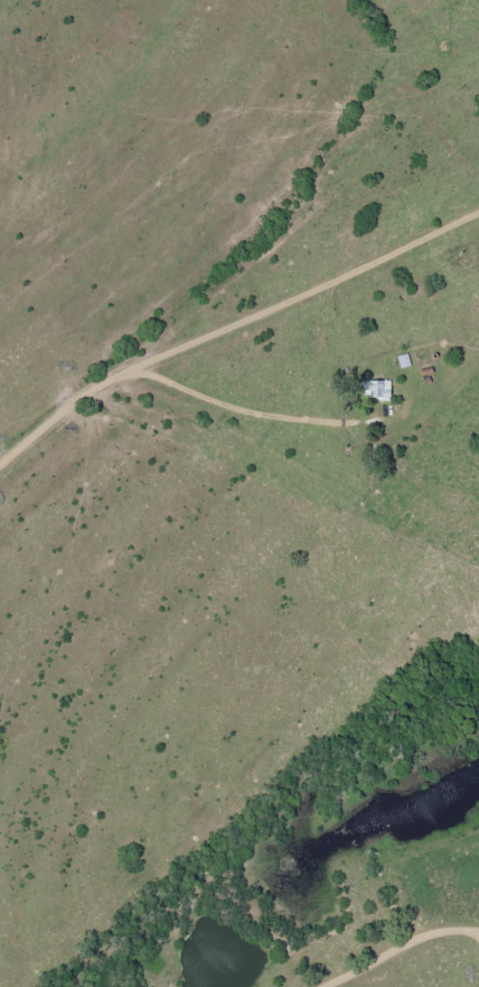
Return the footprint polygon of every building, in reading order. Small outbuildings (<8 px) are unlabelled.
[(389,380),(361,380),(361,398),(389,398),(389,380)]
